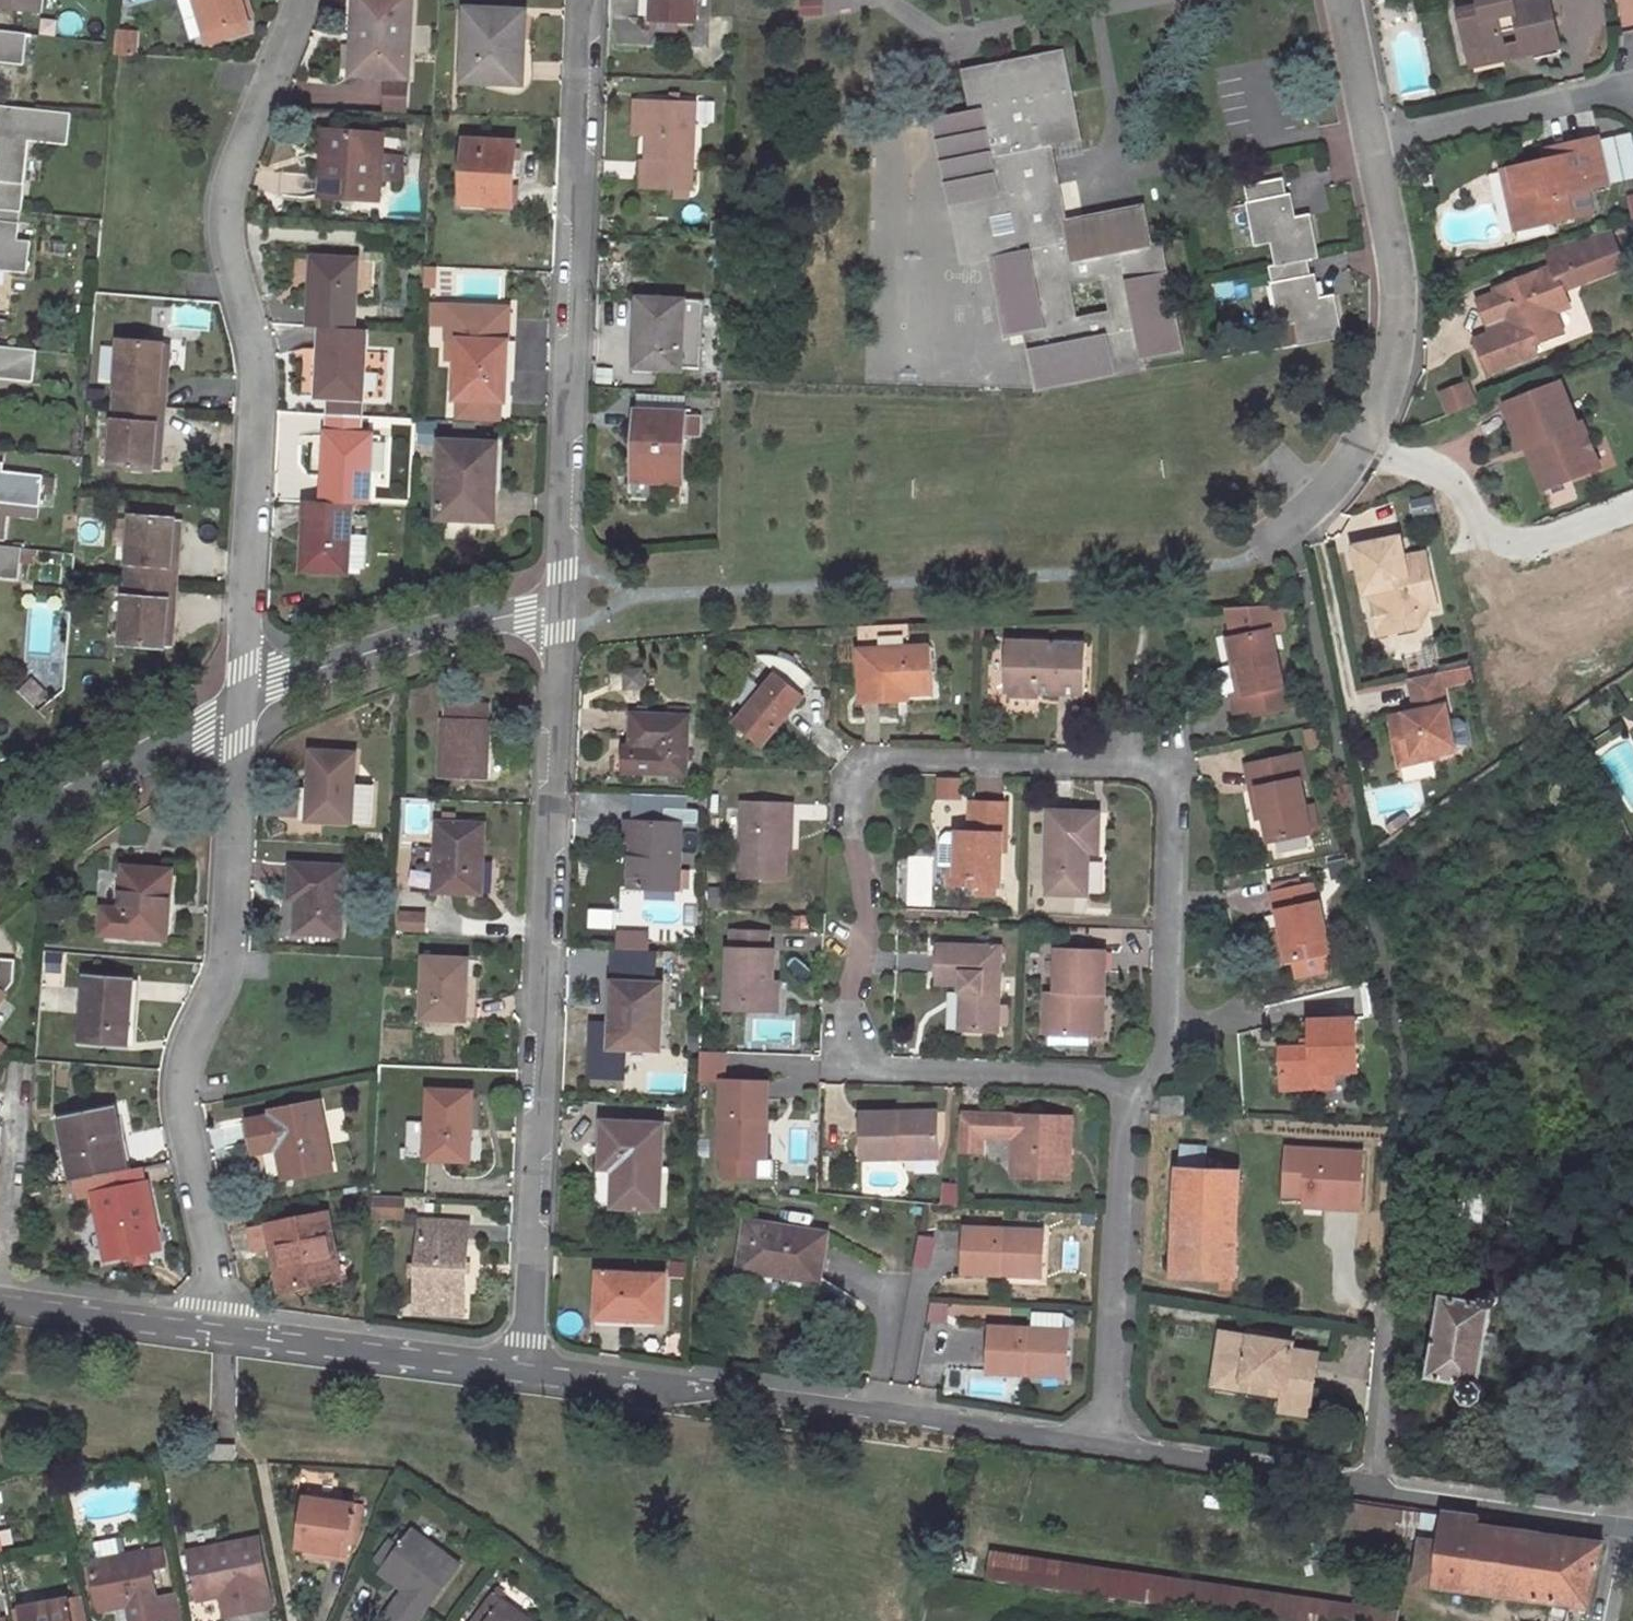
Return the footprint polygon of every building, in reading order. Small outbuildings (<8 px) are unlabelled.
[(44,0),(0,0),(0,9),(43,14),(44,0)] [(205,32),(246,20),(240,0),(195,0),(205,32)] [(246,20),(251,18),(246,0),(240,0),(246,20)] [(354,33),(360,33),(358,73),(406,75),(410,0),(356,0),(354,33)] [(644,19),(697,20),(698,0),(644,0),(644,19)] [(1458,10),(1468,55),(1503,48),(1500,32),(1516,28),(1523,59),(1543,54),(1541,45),(1558,42),(1549,0),(1527,0),(1514,3),(1513,0),(1478,0),(1480,6),(1458,10)] [(527,13),(468,10),(465,81),(524,85),(525,54),(527,13)] [(25,62),(25,65),(46,68),(50,37),(0,31),(0,59),(25,62)] [(132,34),(118,33),(117,41),(116,55),(130,55),(132,34)] [(1541,45),(1543,54),(1544,58),(1561,55),(1558,42),(1541,45)] [(1503,48),(1468,55),(1471,66),(1505,59),(1503,48)] [(1037,392),(1147,369),(1144,359),(1184,351),(1161,243),(1150,245),(1142,206),(1066,220),(1051,146),(1081,141),(1064,51),(963,71),(971,113),(981,111),(998,195),(1008,193),(1020,249),(990,255),(1007,335),(1025,331),(1037,392)] [(386,112),(405,113),(406,82),(387,82),(386,112)] [(670,103),(648,102),(648,105),(647,133),(646,160),(641,160),(640,187),(674,189),(689,189),(692,189),(695,104),(679,103),(670,103)] [(647,133),(648,105),(636,105),(635,133),(647,133)] [(28,138),(69,142),(72,115),(0,107),(0,210),(23,212),(26,184),(23,184),(28,138)] [(1008,193),(998,195),(981,111),(971,113),(936,120),(965,260),(990,255),(1020,249),(1008,193)] [(383,135),(335,131),(333,159),(322,159),(321,177),(320,196),(379,199),(380,175),(381,158),(383,135)] [(323,131),(322,159),(333,159),(335,131),(323,131)] [(1544,161),(1510,169),(1522,220),(1547,214),(1549,223),(1573,216),(1568,195),(1609,185),(1597,137),(1556,147),(1561,171),(1548,175),(1544,161)] [(517,143),(466,141),(463,196),(462,203),(491,204),(513,205),(515,173),(517,143)] [(1542,151),(1544,161),(1548,175),(1561,171),(1556,147),(1542,151)] [(402,159),(381,158),(380,175),(401,176),(402,159)] [(1522,220),(1510,169),(1501,171),(1514,231),(1549,223),(1547,214),(1522,220)] [(1283,179),(1244,186),(1255,245),(1271,241),(1276,265),(1307,259),(1318,257),(1309,216),(1291,219),(1283,179)] [(688,199),(689,189),(674,189),(674,199),(688,199)] [(462,203),(463,196),(457,196),(456,213),(491,214),(491,204),(462,203)] [(29,270),(32,241),(20,240),(23,212),(0,210),(0,267),(29,270)] [(1594,236),(1576,241),(1579,249),(1596,242),(1594,236)] [(1492,334),(1476,341),(1488,374),(1536,356),(1533,346),(1562,335),(1554,314),(1615,290),(1596,242),(1579,249),(1576,241),(1546,250),(1553,269),(1498,290),(1499,294),(1480,301),(1486,319),(1504,312),(1510,327),(1492,334)] [(358,260),(314,258),(313,290),(310,328),(321,328),(354,330),(358,260)] [(1315,299),(1307,259),(1276,265),(1268,267),(1281,325),(1297,323),(1301,345),(1341,337),(1333,296),(1315,299)] [(1450,268),(1452,277),(1465,273),(1463,265),(1450,268)] [(703,304),(640,300),(638,326),(636,367),(681,369),(681,367),(701,368),(703,304)] [(1504,312),(1486,319),(1492,334),(1510,327),(1504,312)] [(354,330),(321,328),(319,362),(317,399),(330,399),(363,401),(366,331),(354,330)] [(508,342),(459,339),(456,400),(505,402),(506,374),(508,342)] [(121,341),(116,402),(165,407),(166,390),(159,390),(163,344),(121,341)] [(159,390),(166,390),(169,366),(171,344),(163,344),(159,390)] [(0,347),(0,375),(35,379),(38,351),(0,347)] [(1542,458),(1532,462),(1539,479),(1566,469),(1570,479),(1599,468),(1582,424),(1577,426),(1560,383),(1504,405),(1521,448),(1536,443),(1542,458)] [(1440,395),(1449,415),(1473,405),(1465,385),(1440,395)] [(330,415),(362,418),(363,401),(330,399),(330,415)] [(164,424),(165,407),(116,402),(111,467),(154,468),(157,423),(164,424)] [(683,413),(635,411),(633,451),(639,451),(638,482),(680,483),(682,436),(683,416),(683,413)] [(329,434),(361,435),(362,418),(330,415),(329,434)] [(683,416),(682,436),(699,436),(700,417),(683,416)] [(163,446),(164,424),(157,423),(154,468),(162,469),(163,446)] [(361,435),(329,434),(326,475),(325,502),(351,504),(368,504),(372,436),(361,435)] [(498,445),(443,443),(439,517),(480,518),(481,493),(496,494),(498,445)] [(1566,469),(1539,479),(1543,490),(1570,479),(1566,469)] [(42,505),(44,475),(0,470),(0,500),(42,505)] [(495,518),(496,494),(481,493),(480,518),(495,518)] [(325,502),(308,502),(306,540),(304,571),(347,574),(347,568),(365,569),(367,536),(349,535),(351,504),(325,502)] [(132,517),(127,580),(178,583),(179,566),(172,566),(175,520),(132,517)] [(172,566),(179,566),(181,539),(183,521),(175,520),(172,566)] [(1374,592),(1376,601),(1372,606),(1377,635),(1418,627),(1416,615),(1425,613),(1424,609),(1420,588),(1428,586),(1422,553),(1400,557),(1396,537),(1377,541),(1375,546),(1352,551),(1361,595),(1369,593),(1374,592)] [(0,546),(0,576),(20,578),(21,564),(23,549),(0,546)] [(34,550),(23,549),(21,564),(33,565),(34,550)] [(178,583),(127,580),(122,642),(167,645),(171,599),(177,599),(178,583)] [(1420,588),(1424,609),(1432,607),(1428,586),(1420,588)] [(174,624),(177,599),(171,599),(167,645),(173,646),(174,624)] [(29,604),(29,655),(50,655),(50,635),(66,636),(67,604),(29,604)] [(856,627),(861,705),(912,703),(911,697),(910,687),(933,685),(930,647),(910,647),(908,624),(856,627)] [(1281,688),(1270,633),(1230,641),(1235,666),(1239,665),(1246,695),(1231,698),(1235,720),(1288,710),(1284,688),(1281,688)] [(1083,695),(1085,644),(1011,642),(1011,656),(1006,656),(1005,677),(1010,677),(1010,699),(1038,700),(1038,694),(1083,695)] [(775,658),(765,657),(758,658),(776,675),(786,663),(775,658)] [(776,675),(733,724),(761,747),(802,697),(798,694),(810,680),(804,674),(793,666),(786,663),(776,675)] [(1239,665),(1235,666),(1225,668),(1231,698),(1246,695),(1239,665)] [(1402,757),(1428,752),(1428,756),(1432,755),(1452,751),(1437,673),(1408,679),(1414,706),(1415,712),(1408,713),(1389,717),(1393,739),(1399,738),(1402,757)] [(934,695),(933,685),(910,687),(911,697),(934,695)] [(487,704),(445,702),(444,719),(441,719),(437,779),(487,780),(490,721),(489,721),(489,706),(487,706),(487,704)] [(668,708),(667,717),(683,717),(683,709),(668,708)] [(624,771),(685,774),(687,717),(683,717),(667,717),(632,715),(631,747),(625,747),(624,771)] [(1398,766),(1433,760),(1432,755),(1428,756),(1428,752),(1402,757),(1399,738),(1393,739),(1398,766)] [(356,753),(311,752),(307,821),(371,824),(373,786),(354,784),(356,753)] [(1298,754),(1245,766),(1250,791),(1257,790),(1263,818),(1268,843),(1309,834),(1298,783),(1304,781),(1298,754)] [(937,797),(960,798),(960,781),(938,780),(937,797)] [(1257,790),(1250,791),(1256,820),(1263,818),(1257,790)] [(793,804),(742,803),(739,878),(785,880),(786,849),(786,824),(792,824),(793,804)] [(1007,805),(970,804),(969,833),(957,833),(956,876),(973,877),(972,886),(977,886),(994,887),(1000,887),(1001,843),(1006,843),(1007,805)] [(1098,853),(1100,814),(1051,812),(1048,894),(1086,896),(1088,853),(1098,853)] [(677,889),(678,824),(625,822),(625,841),(631,841),(630,887),(677,889)] [(485,825),(436,823),(434,893),(477,895),(479,860),(483,859),(485,825)] [(956,876),(957,833),(950,833),(949,885),(972,886),(973,877),(956,876)] [(171,869),(122,865),(119,909),(102,908),(100,933),(166,938),(171,869)] [(345,867),(291,865),(289,899),(297,900),(295,932),(341,934),(345,867)] [(1272,886),(1273,892),(1299,887),(1298,881),(1272,886)] [(1273,892),(1269,893),(1273,911),(1277,910),(1281,928),(1288,962),(1291,961),(1295,978),(1330,971),(1327,953),(1329,953),(1319,902),(1316,903),(1312,884),(1299,887),(1273,892)] [(994,887),(977,886),(976,895),(994,896),(994,887)] [(401,929),(428,928),(427,911),(400,912),(401,929)] [(1288,962),(1281,928),(1272,930),(1279,964),(1288,962)] [(732,950),(767,951),(768,934),(733,932),(732,950)] [(639,934),(611,933),(610,950),(639,951),(639,934)] [(1000,948),(938,946),(937,983),(960,984),(960,992),(969,993),(967,1031),(997,1033),(998,1024),(998,1008),(1000,948)] [(1105,950),(1057,949),(1055,993),(1046,993),(1045,1036),(1093,1038),(1094,995),(1103,996),(1105,950)] [(732,950),(730,950),(727,1010),(746,1011),(746,1006),(764,1006),(764,985),(769,985),(769,983),(769,951),(767,951),(732,950)] [(468,959),(423,957),(420,1019),(466,1021),(468,977),(468,959)] [(14,984),(14,960),(0,959),(0,1003),(14,984)] [(133,981),(86,977),(81,1042),(127,1045),(133,981)] [(468,977),(466,1021),(476,1021),(478,977),(468,977)] [(659,1050),(661,985),(621,983),(620,1003),(612,1003),(610,1048),(659,1050)] [(620,1003),(621,983),(612,983),(612,1003),(620,1003)] [(764,985),(764,1006),(778,1007),(778,983),(769,983),(769,985),(764,985)] [(969,993),(960,992),(959,1031),(967,1031),(969,993)] [(1102,1038),(1103,996),(1094,995),(1093,1038),(1102,1038)] [(1007,1008),(998,1008),(998,1024),(1006,1025),(1007,1008)] [(1354,1021),(1310,1021),(1311,1040),(1312,1049),(1300,1049),(1280,1049),(1281,1089),(1314,1088),(1313,1073),(1332,1072),(1357,1072),(1354,1021)] [(1312,1049),(1311,1040),(1300,1040),(1300,1049),(1312,1049)] [(8,1048),(0,1042),(0,1060),(8,1048)] [(1313,1073),(1314,1088),(1333,1087),(1332,1072),(1313,1073)] [(722,1081),(719,1158),(758,1160),(759,1119),(765,1119),(767,1083),(722,1081)] [(472,1093),(427,1090),(423,1161),(469,1163),(472,1093)] [(274,1120),(251,1124),(255,1146),(277,1141),(279,1149),(285,1179),(333,1170),(319,1106),(273,1115),(274,1120)] [(59,1121),(71,1182),(92,1178),(123,1173),(116,1141),(121,1140),(114,1110),(59,1121)] [(936,1114),(860,1115),(861,1160),(937,1159),(936,1114)] [(982,1116),(961,1115),(959,1153),(981,1154),(982,1137),(982,1116)] [(1015,1117),(982,1116),(982,1137),(1014,1138),(1015,1117)] [(1068,1179),(1070,1119),(1015,1117),(1014,1138),(1014,1155),(1024,1155),(1023,1177),(1068,1179)] [(661,1127),(604,1124),(602,1168),(615,1169),(613,1207),(658,1209),(661,1127)] [(277,1141),(255,1146),(257,1153),(279,1149),(277,1141)] [(1181,1146),(1181,1172),(1202,1172),(1202,1147),(1181,1146)] [(1367,1212),(1367,1148),(1286,1148),(1285,1199),(1305,1199),(1305,1212),(1367,1212)] [(1024,1155),(1014,1155),(1013,1177),(1023,1177),(1024,1155)] [(615,1169),(602,1168),(597,1168),(595,1206),(613,1207),(615,1169)] [(123,1173),(92,1178),(94,1194),(92,1194),(105,1260),(130,1255),(148,1252),(160,1249),(147,1184),(145,1184),(142,1169),(123,1173)] [(1181,1172),(1178,1172),(1173,1279),(1234,1281),(1238,1174),(1202,1172),(1181,1172)] [(1448,1191),(1446,1212),(1480,1214),(1481,1192),(1448,1191)] [(402,1220),(404,1198),(372,1197),(370,1219),(378,1219),(402,1220)] [(323,1217),(250,1231),(254,1251),(273,1248),(280,1246),(288,1289),(336,1280),(323,1217)] [(377,1240),(378,1219),(370,1219),(369,1240),(377,1240)] [(462,1223),(419,1221),(416,1295),(464,1297),(467,1244),(462,1244),(462,1223)] [(825,1235),(744,1222),(737,1270),(775,1276),(776,1271),(819,1278),(825,1235)] [(1041,1232),(964,1228),(961,1273),(998,1275),(998,1269),(1039,1271),(1041,1232)] [(280,1246),(273,1248),(281,1291),(288,1289),(280,1246)] [(148,1252),(130,1255),(132,1265),(149,1262),(148,1252)] [(1039,1271),(998,1269),(998,1275),(1039,1277),(1039,1271)] [(664,1277),(598,1274),(597,1318),(662,1320),(664,1277)] [(139,1287),(159,1290),(160,1278),(141,1276),(139,1287)] [(1482,1304),(1442,1298),(1428,1378),(1464,1384),(1462,1386),(1461,1396),(1467,1403),(1473,1404),(1481,1399),(1482,1391),(1478,1384),(1491,1305),(1495,1302),(1495,1299),(1495,1296),(1493,1293),(1491,1291),(1488,1291),(1484,1291),(1482,1293),(1480,1297),(1480,1300),(1482,1304)] [(1067,1333),(989,1328),(987,1374),(1023,1375),(1024,1369),(1065,1372),(1067,1333)] [(1249,1340),(1271,1342),(1271,1336),(1250,1333),(1249,1340)] [(1218,1380),(1287,1386),(1287,1396),(1286,1404),(1313,1407),(1318,1353),(1293,1351),(1293,1344),(1271,1342),(1249,1340),(1222,1337),(1218,1380)] [(1065,1372),(1024,1369),(1023,1375),(1064,1378),(1065,1372)] [(1217,1389),(1287,1396),(1287,1386),(1218,1380),(1217,1389)] [(1285,1413),(1312,1415),(1313,1407),(1286,1404),(1285,1413)] [(1340,1524),(1420,1536),(1437,1539),(1441,1510),(1344,1496),(1340,1524)] [(304,1497),(297,1549),(305,1550),(332,1554),(331,1559),(345,1561),(348,1545),(356,1546),(360,1513),(353,1512),(354,1505),(304,1497)] [(1600,1542),(1474,1523),(1476,1515),(1441,1510),(1437,1539),(1420,1536),(1413,1582),(1566,1603),(1586,1606),(1600,1542)] [(457,1565),(411,1530),(398,1546),(389,1540),(373,1562),(382,1569),(378,1574),(401,1591),(382,1617),(387,1620),(417,1620),(457,1565)] [(272,1608),(258,1539),(188,1552),(198,1602),(221,1598),(232,1596),(235,1616),(272,1608)] [(95,1562),(124,1557),(122,1540),(92,1545),(95,1562)] [(332,1554),(305,1550),(305,1555),(331,1559),(332,1554)] [(149,1552),(124,1557),(95,1562),(90,1563),(99,1613),(115,1610),(128,1607),(131,1620),(181,1620),(176,1596),(158,1599),(149,1552)] [(987,1552),(982,1577),(1268,1620),(1325,1620),(1328,1602),(987,1552)] [(492,1593),(480,1609),(489,1616),(501,1600),(492,1593)] [(235,1616),(232,1596),(221,1598),(225,1618),(235,1616)] [(70,1605),(83,1603),(81,1597),(69,1599),(70,1605)] [(21,1608),(24,1620),(86,1620),(83,1603),(70,1605),(69,1599),(21,1608)] [(501,1600),(489,1616),(480,1609),(471,1620),(529,1620),(501,1600)] [(1328,1602),(1325,1620),(1395,1620),(1396,1612),(1328,1602)] [(1569,1620),(1582,1620),(1586,1606),(1566,1603),(1569,1620)] [(128,1607),(115,1610),(117,1620),(131,1620),(128,1607)]
